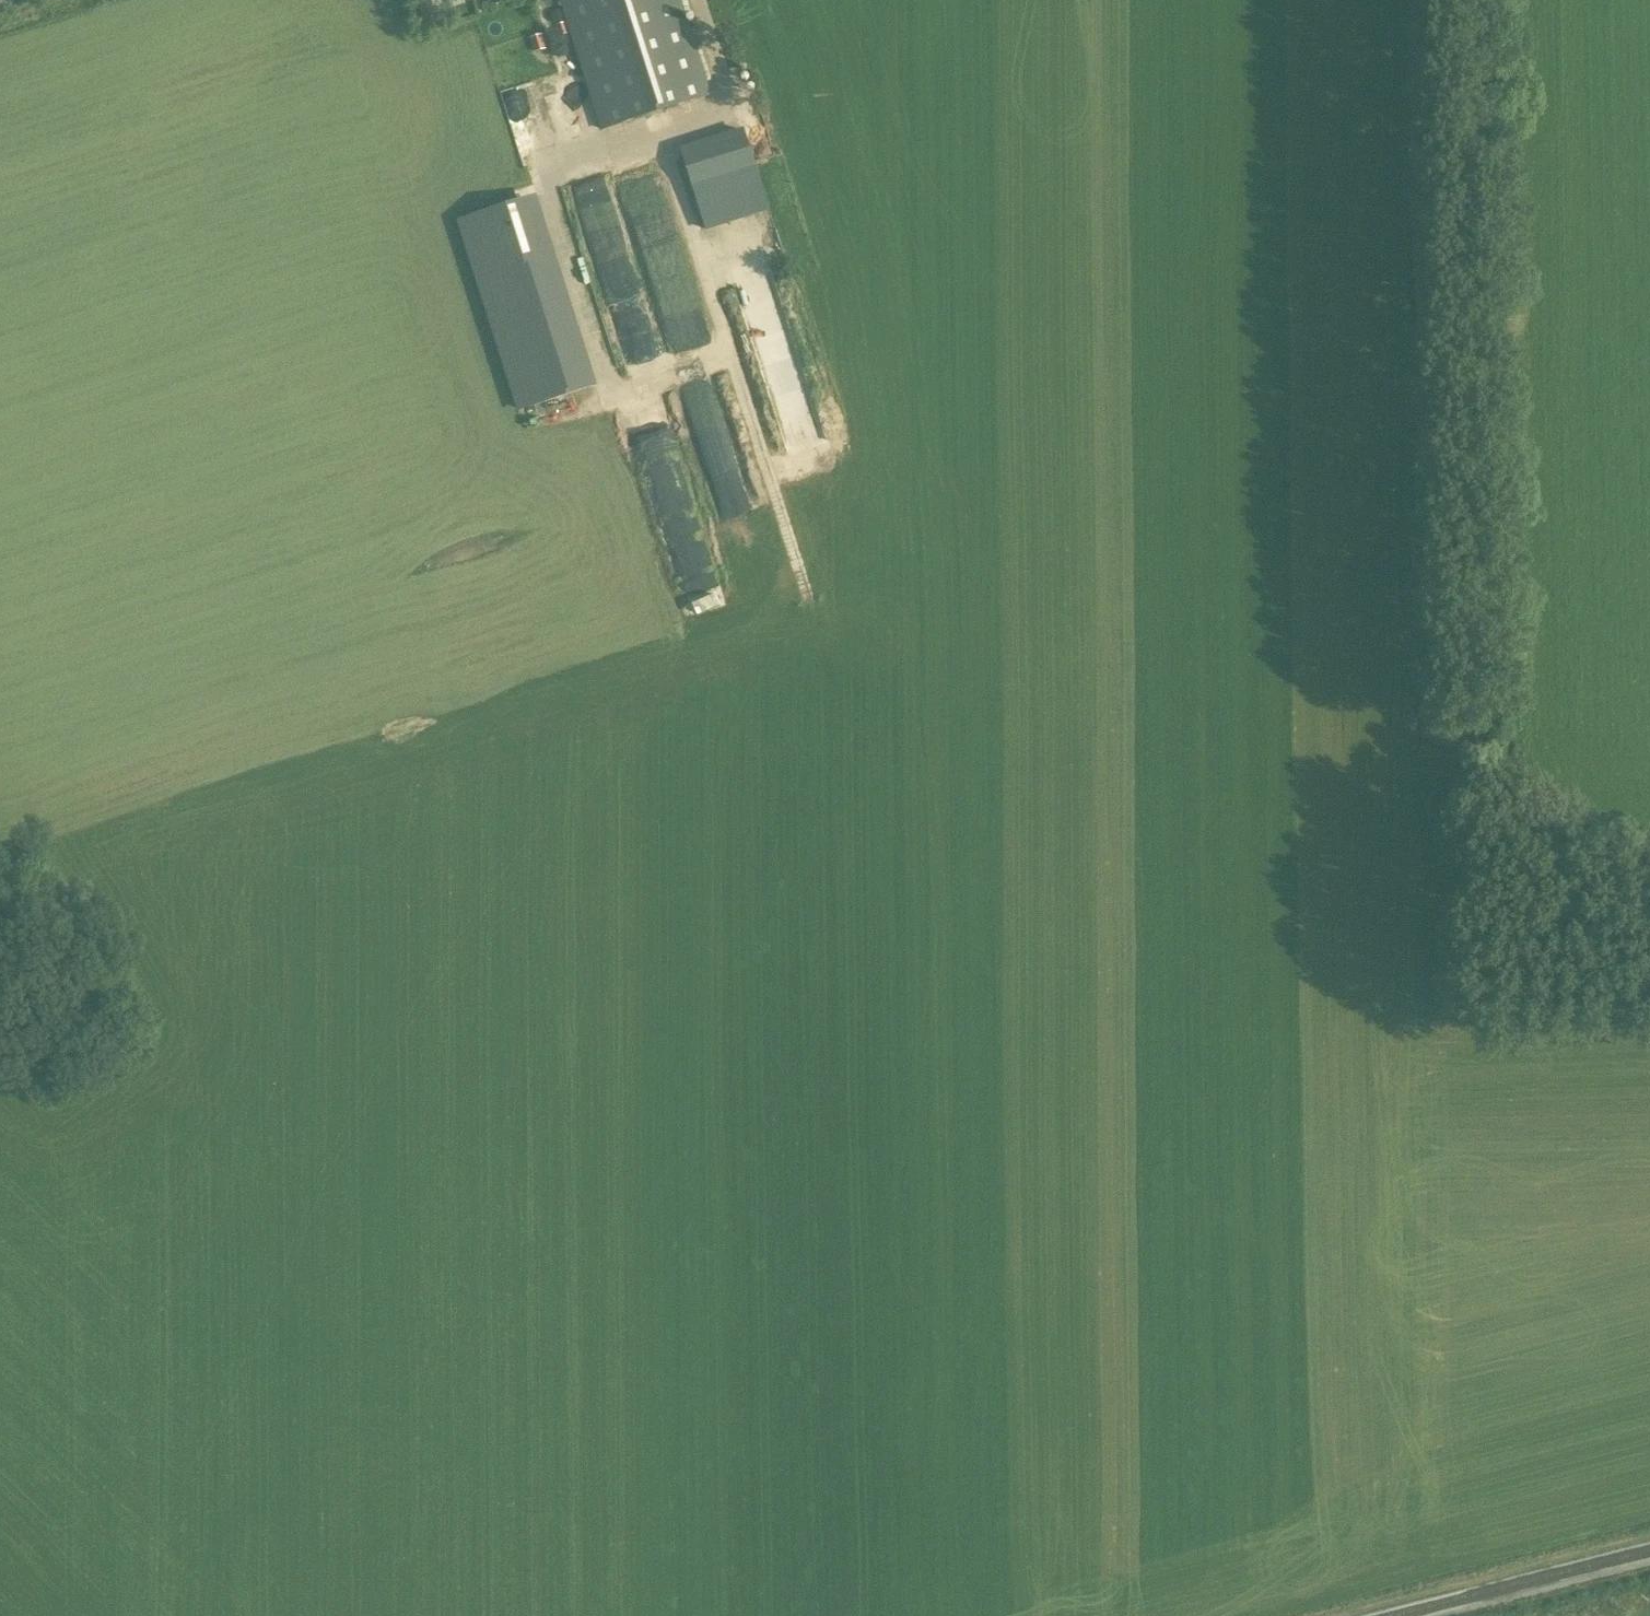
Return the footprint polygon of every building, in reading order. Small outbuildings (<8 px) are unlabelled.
[(600,132),(711,96),(680,0),(559,0),(600,132)] [(695,204),(697,204),(705,230),(769,210),(760,183),(743,128),(678,149),(695,204)] [(576,393),(517,202),(460,220),(478,278),(506,370),(519,410),(576,393)] [(705,554),(655,402),(629,411),(635,429),(639,428),(652,467),(655,465),(660,479),(641,484),(668,566),(705,554)]
